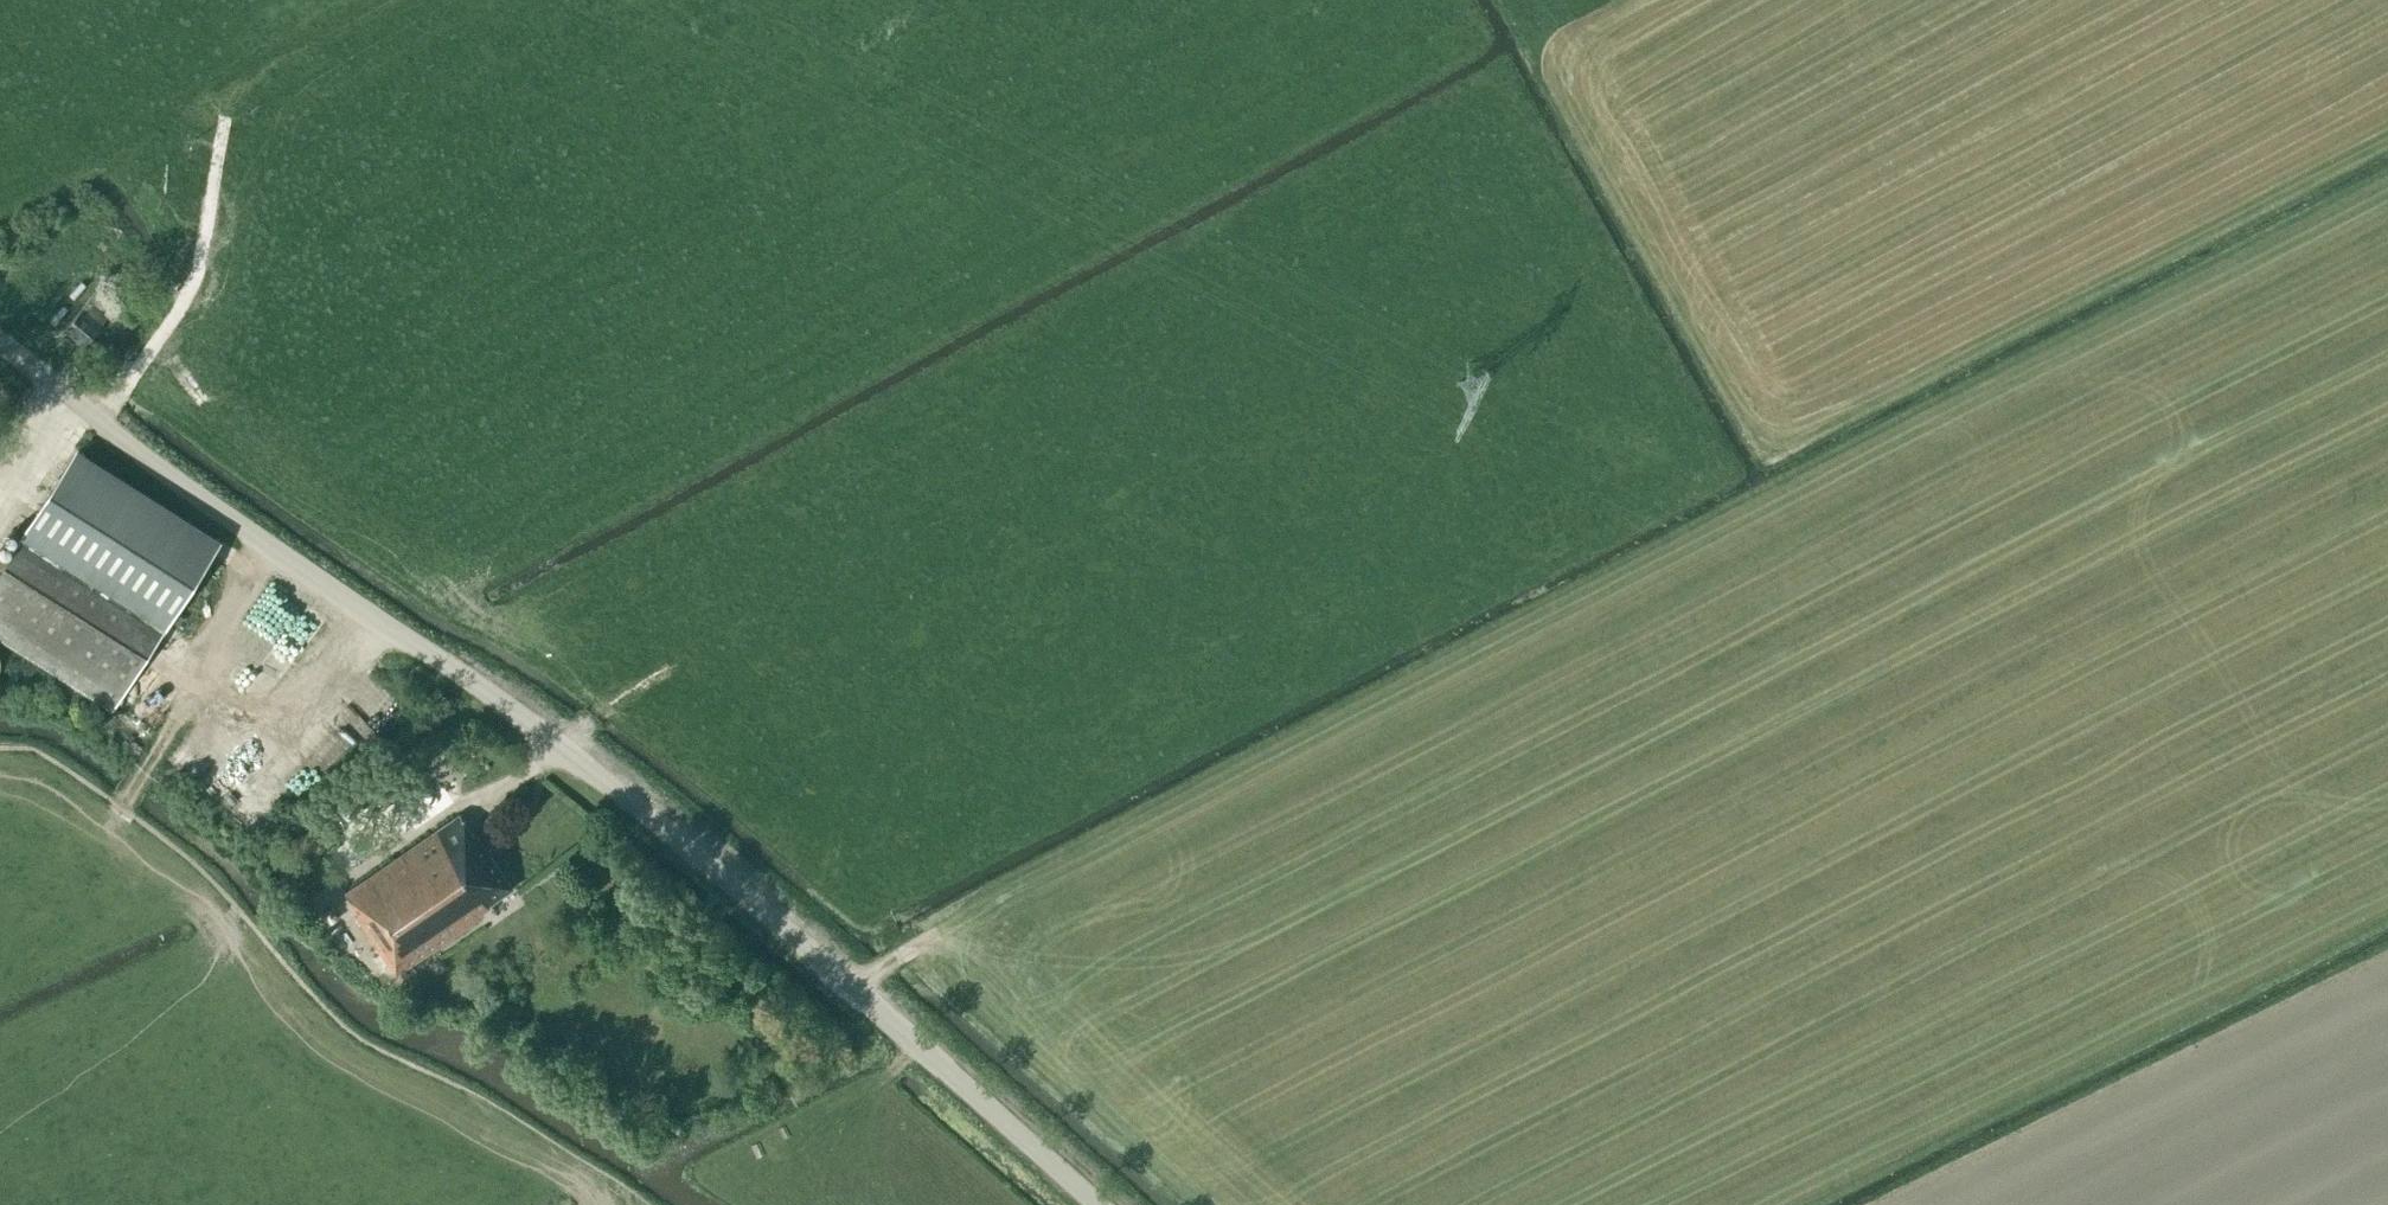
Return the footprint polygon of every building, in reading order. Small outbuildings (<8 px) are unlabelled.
[(65,328),(84,344),(108,315),(100,308),(108,299),(97,290),(65,328)] [(112,711),(221,540),(79,450),(0,574),(0,640),(112,711)] [(474,834),(460,814),(346,893),(359,913),(356,915),(379,950),(369,957),(384,979),(395,973),(396,975),(479,918),(477,914),(490,905),(489,903),(513,887),(475,833),(474,834)] [(555,1046),(552,1044),(547,1040),(536,1055),(548,1064),(559,1049),(555,1046)]
